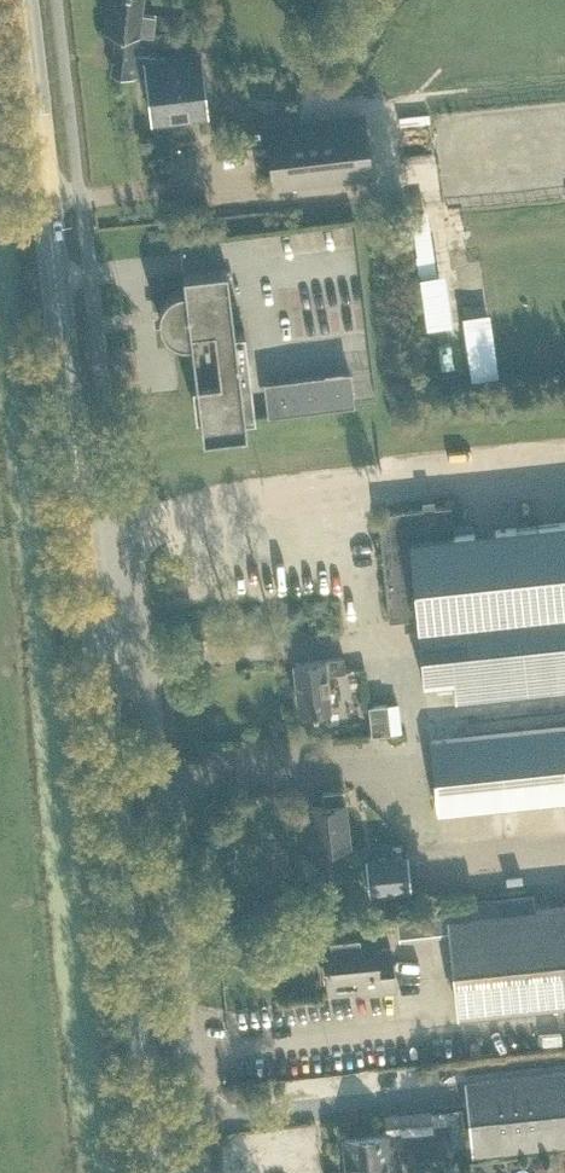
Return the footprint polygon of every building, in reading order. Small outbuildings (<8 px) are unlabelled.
[(140,10),(142,0),(107,0),(104,28),(116,30),(110,73),(133,76),(133,73),(144,75),(150,123),(208,115),(199,49),(155,55),(135,52),(137,32),(152,34),(155,12),(140,10)] [(368,172),(361,115),(266,126),(273,184),(368,172)] [(240,145),(261,142),(258,118),(238,121),(240,145)] [(243,330),(233,331),(226,268),(179,273),(181,297),(179,297),(177,298),(175,299),(173,301),(172,303),(171,305),(171,307),(171,310),(163,310),(165,325),(172,325),(173,327),(174,329),(175,331),(177,333),(178,333),(181,335),(183,335),(186,335),(197,437),(241,432),(239,410),(251,409),(243,330)] [(354,403),(350,369),(262,380),(266,414),(354,403)] [(452,532),(449,504),(377,511),(388,618),(416,615),(423,681),(453,678),(455,698),(564,686),(564,521),(452,532)] [(296,645),(298,661),(261,665),(265,702),(328,696),(325,672),(338,670),(335,641),(296,645)] [(386,702),(368,704),(367,704),(370,733),(389,731),(389,730),(387,703),(386,702)] [(447,737),(429,739),(437,811),(564,797),(564,725),(491,732),(447,737)] [(313,846),(348,842),(344,800),(343,801),(342,788),(322,790),(323,803),(308,804),(313,846)] [(404,887),(401,852),(362,856),(365,890),(404,887)] [(535,907),(533,892),(464,899),(466,915),(447,917),(458,1013),(564,1001),(564,904),(535,907)] [(390,923),(389,907),(375,909),(377,924),(390,923)] [(359,989),(394,986),(390,946),(375,947),(372,925),(321,930),(326,974),(321,974),(323,990),(359,986),(359,989)] [(564,1142),(564,1069),(465,1080),(473,1152),(564,1142)] [(388,1132),(343,1137),(347,1172),(392,1172),(388,1132)]
